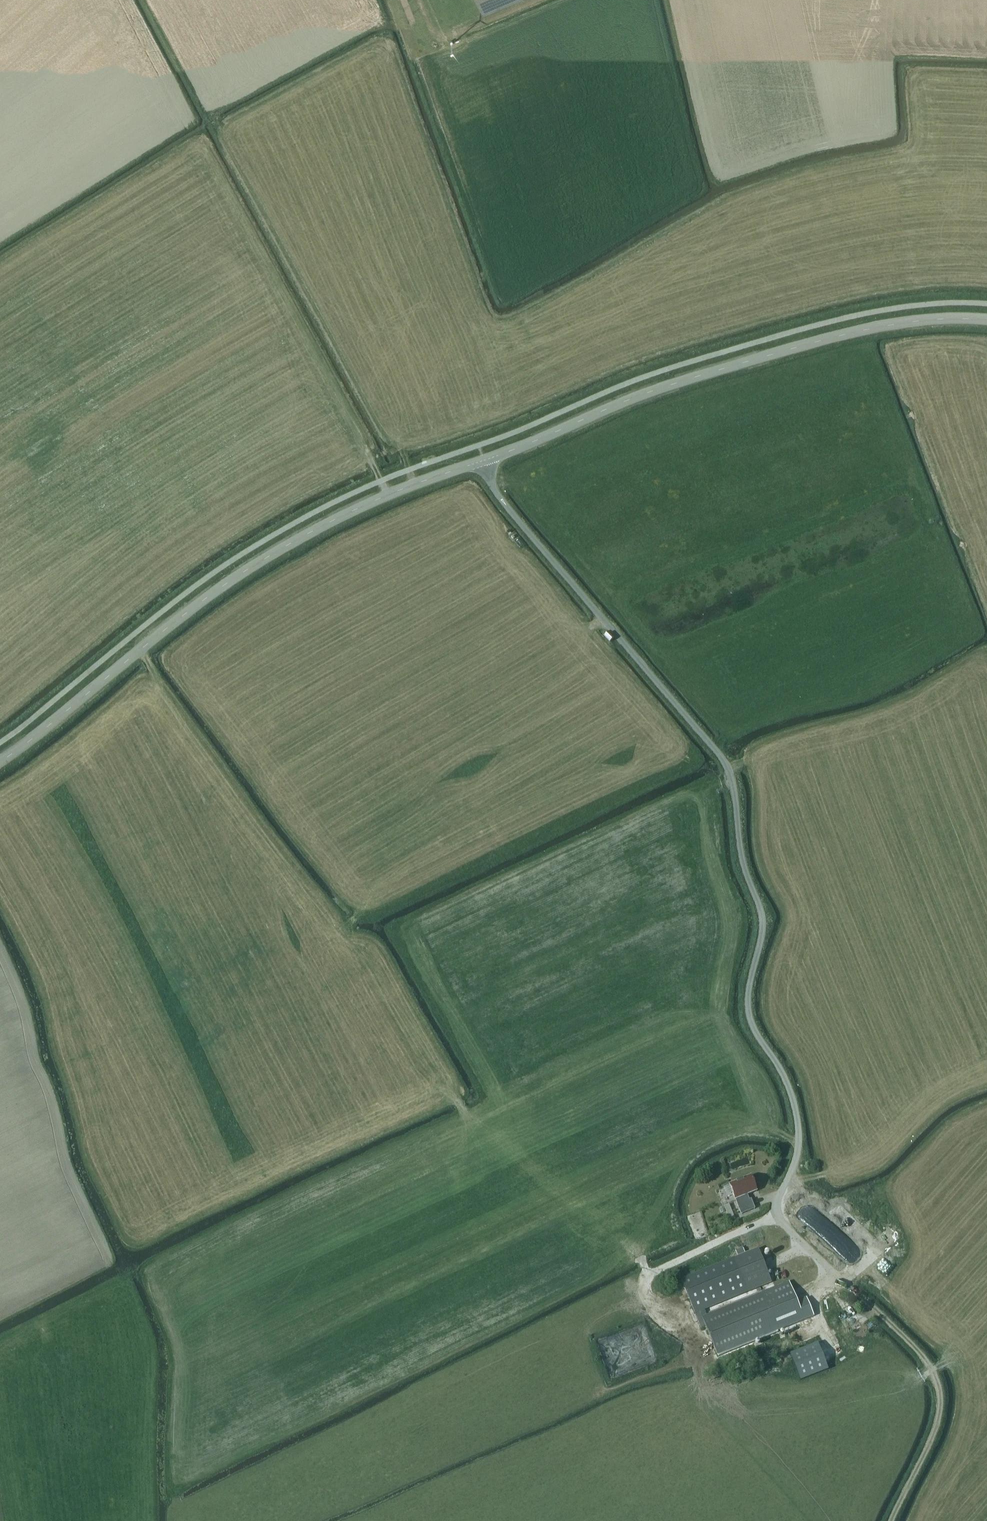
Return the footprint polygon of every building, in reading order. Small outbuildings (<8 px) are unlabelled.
[(518,0),(476,0),(483,15),(518,0)] [(729,1185),(741,1214),(755,1209),(751,1200),(746,1202),(744,1196),(757,1191),(751,1176),(729,1185)] [(730,1221),(734,1219),(729,1204),(724,1206),(730,1221)] [(789,1282),(762,1293),(707,1315),(704,1310),(771,1282),(758,1249),(681,1281),(701,1328),(705,1326),(717,1355),(777,1331),(777,1330),(803,1319),(804,1320),(814,1316),(806,1298),(797,1302),(789,1282)] [(862,1327),(859,1321),(850,1326),(854,1332),(862,1327)] [(787,1354),(798,1381),(826,1369),(815,1342),(787,1354)]
